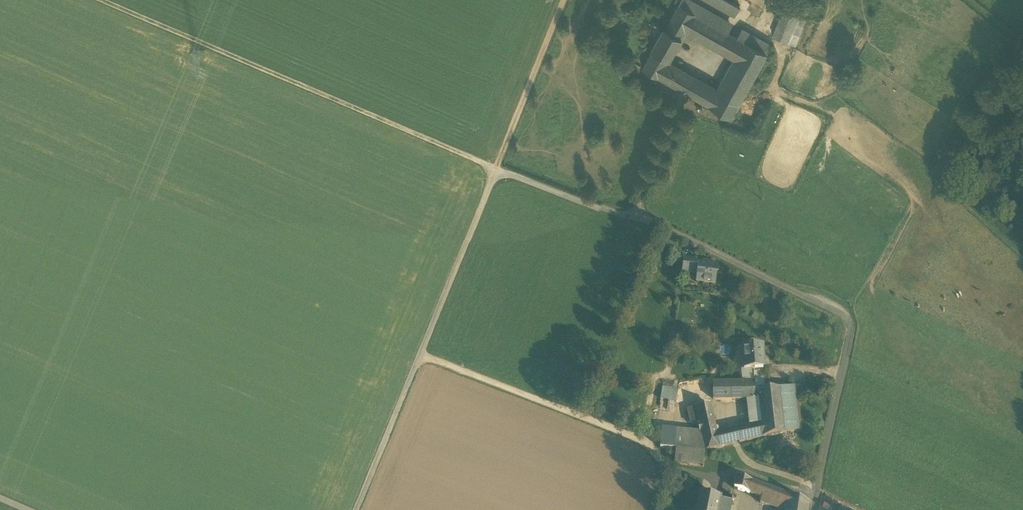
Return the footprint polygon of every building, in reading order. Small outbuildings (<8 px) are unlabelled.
[(679,4),(726,31),(730,24),(689,0),(681,0),(679,4)] [(735,14),(739,6),(729,0),(711,0),(735,14)] [(719,50),(721,47),(729,33),(726,31),(679,4),(665,28),(681,37),(685,31),(719,50)] [(774,36),(788,42),(799,15),(785,9),(774,36)] [(806,17),(799,15),(788,42),(795,45),(806,17)] [(650,47),(653,49),(669,58),(681,37),(665,28),(662,26),(650,47)] [(742,30),(738,38),(744,41),(767,54),(771,46),(742,30)] [(721,47),(728,51),(736,37),(729,33),(721,47)] [(728,51),(736,55),(744,41),(738,38),(736,37),(728,51)] [(716,90),(707,85),(699,99),(731,118),(767,54),(744,41),(736,55),(716,90)] [(666,62),(669,58),(653,49),(642,67),(658,76),(666,62)] [(658,76),(679,88),(687,74),(666,62),(658,76)] [(694,78),(687,74),(679,88),(686,92),(694,78)] [(707,85),(694,78),(686,92),(699,99),(707,85)] [(682,273),(697,275),(699,265),(695,264),(695,262),(684,261),(682,273)] [(696,283),(715,286),(717,267),(710,266),(710,264),(703,263),(703,265),(699,265),(697,275),(696,283)] [(666,353),(679,355),(679,353),(682,339),(669,337),(666,353)] [(742,348),(744,370),(752,369),(763,369),(762,347),(742,348)] [(752,369),(744,370),(741,370),(741,382),(754,382),(752,369)] [(752,369),(754,382),(754,391),(757,391),(757,390),(765,390),(763,369),(752,369)] [(715,400),(746,399),(755,399),(754,391),(754,382),(741,382),(713,383),(713,400),(715,400)] [(794,387),(795,398),(807,396),(806,385),(794,387)] [(678,390),(662,387),(660,400),(676,403),(678,390)] [(794,387),(765,390),(757,390),(757,391),(761,423),(763,438),(785,433),(799,431),(795,398),(794,387)] [(746,399),(749,426),(761,423),(757,391),(754,391),(755,399),(746,399)] [(698,423),(698,425),(713,421),(710,404),(688,410),(691,425),(698,423)] [(715,430),(713,421),(698,425),(700,432),(700,433),(715,430)] [(749,426),(736,429),(739,443),(763,438),(761,423),(749,426)] [(736,429),(729,431),(733,445),(739,443),(736,429)] [(705,452),(705,451),(704,451),(700,433),(662,430),(660,449),(676,450),(705,452)] [(715,430),(700,433),(704,451),(705,451),(733,445),(729,431),(716,434),(715,430)] [(703,467),(705,452),(676,450),(674,465),(703,467)] [(760,504),(768,507),(774,491),(736,477),(734,488),(762,498),(760,504)] [(774,491),(768,507),(777,509),(808,509),(809,504),(774,491)] [(721,500),(699,495),(697,509),(696,509),(719,509),(721,500)] [(732,502),(721,500),(719,509),(730,509),(732,502)]
